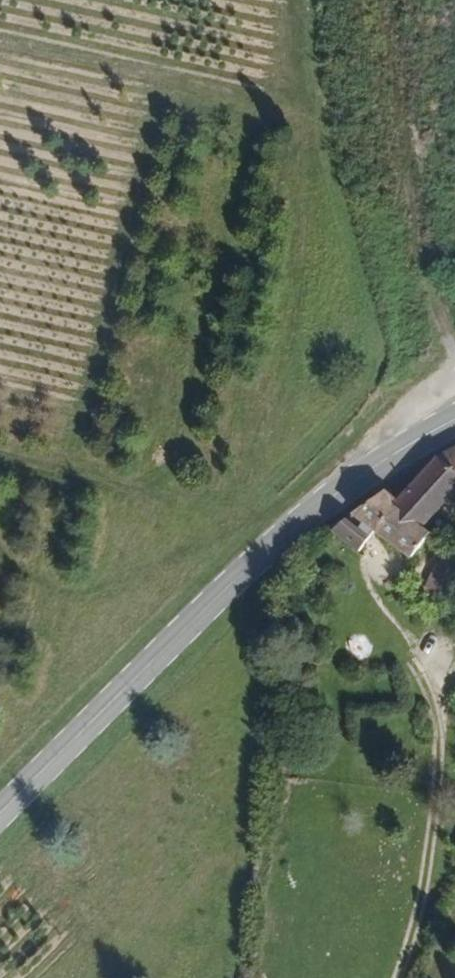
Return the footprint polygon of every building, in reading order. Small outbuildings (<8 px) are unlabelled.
[(454,476),(454,430),(392,489),(413,514),(454,476)] [(392,489),(384,479),(356,502),(398,550),(425,527),(413,514),(392,489)] [(441,594),(450,567),(434,562),(425,588),(441,594)]
